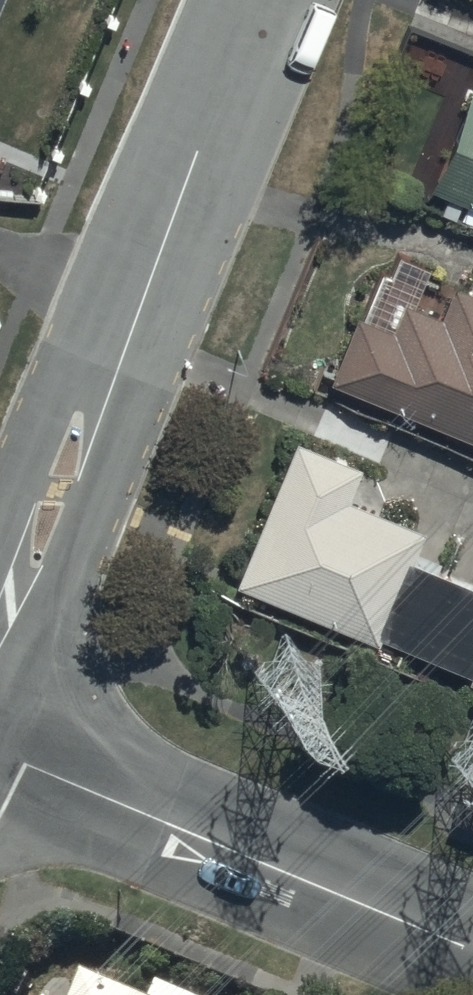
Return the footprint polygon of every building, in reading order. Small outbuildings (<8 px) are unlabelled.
[(471,99),(434,196),(464,208),(458,222),(472,228),(472,99),(471,99)] [(357,321),(330,384),(472,445),(472,300),(453,292),(439,324),(400,307),(389,333),(357,321)] [(293,446),(235,591),(373,649),(377,640),(469,679),(466,687),(472,690),(472,594),(410,567),(422,538),(348,506),(361,475),(293,446)] [(206,993),(157,974),(150,993),(79,965),(67,994),(206,994),(206,993)]
